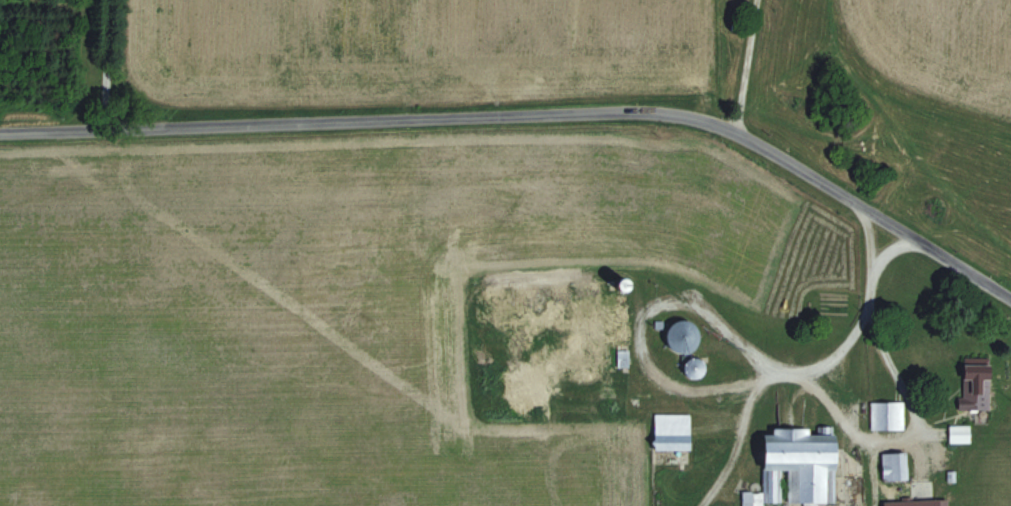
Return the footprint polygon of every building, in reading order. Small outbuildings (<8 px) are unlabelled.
[(678,334),(680,352),(691,351),(689,333),(678,334)] [(552,351),(552,369),(632,368),(632,350),(552,351)] [(699,358),(690,361),(693,375),(702,373),(699,358)] [(964,409),(991,410),(991,381),(996,381),(996,363),(965,363),(964,409)] [(906,429),(906,402),(872,402),(872,429),(906,429)] [(694,450),(694,414),(657,414),(657,450),(694,450)] [(972,442),(972,425),(952,425),(952,442),(972,442)] [(765,492),(746,491),(745,505),(767,505),(767,501),(786,503),(790,501),(808,503),(808,505),(822,505),(821,503),(829,503),(834,502),(837,466),(843,465),(845,444),(843,435),(815,433),(814,430),(778,426),(777,434),(771,434),(765,492)] [(884,453),(884,493),(911,493),(911,453),(884,453)]
